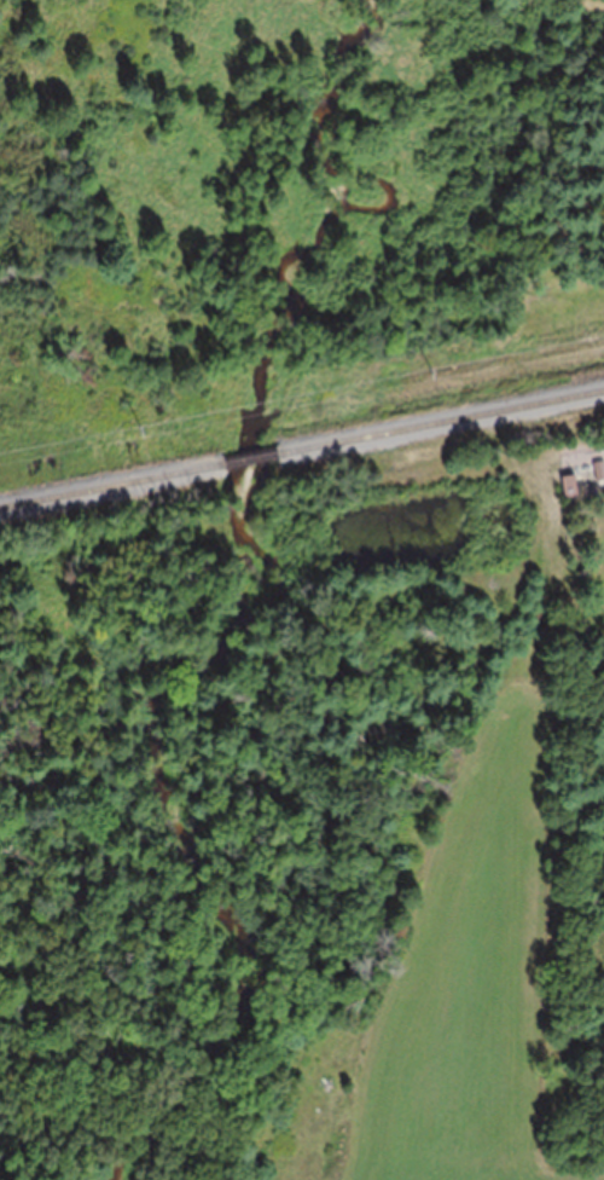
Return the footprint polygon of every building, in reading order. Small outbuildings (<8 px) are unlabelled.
[(593,461),(603,458),(603,477),(597,479),(593,461)]
